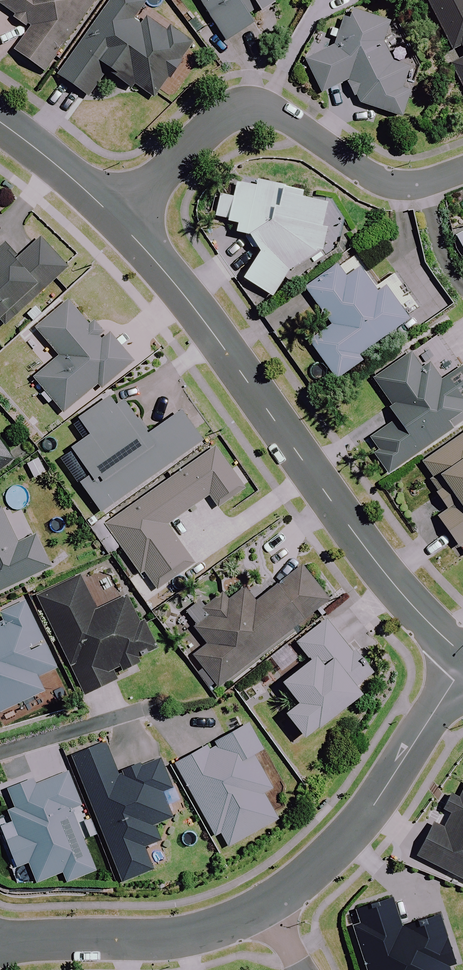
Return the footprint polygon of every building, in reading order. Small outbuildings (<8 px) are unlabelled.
[(0,2),(0,7),(32,30),(16,52),(44,72),(97,0),(2,0),(0,2)] [(144,0),(113,0),(59,77),(89,98),(109,71),(153,102),(192,46),(169,30),(167,34),(140,15),(149,3),(144,0)] [(226,43),(254,26),(250,19),(274,5),(272,1),(273,0),(200,0),(226,43)] [(453,54),(458,64),(452,66),(462,88),(462,0),(427,0),(453,54)] [(308,61),(321,93),(344,81),(354,101),(401,119),(419,71),(379,56),(391,25),(353,10),(340,47),(308,61)] [(286,183),(239,179),(238,179),(237,179),(235,199),(221,198),(218,217),(229,220),(229,224),(238,226),(238,237),(247,240),(253,251),(259,251),(259,256),(244,281),(272,297),(288,273),(326,251),(330,202),(303,200),(303,190),(285,189),(286,183)] [(41,240),(18,260),(6,246),(0,251),(0,321),(2,319),(5,323),(66,269),(41,240)] [(358,356),(408,321),(423,310),(397,273),(375,289),(353,257),(307,290),(329,321),(307,337),(337,379),(362,361),(358,356)] [(86,325),(68,303),(36,330),(60,358),(35,379),(64,414),(98,385),(101,389),(132,364),(108,335),(104,338),(91,321),(86,325)] [(371,382),(398,420),(369,441),(379,455),(376,458),(388,475),(462,422),(462,371),(461,368),(441,382),(429,365),(422,370),(410,354),(371,382)] [(104,515),(203,443),(182,413),(151,435),(126,400),(116,407),(109,397),(80,419),(91,435),(72,449),(92,477),(82,485),(104,515)] [(421,463),(450,509),(439,516),(457,546),(462,542),(462,436),(421,463)] [(12,461),(0,445),(0,470),(12,461)] [(214,446),(109,522),(158,590),(193,565),(166,529),(209,498),(218,512),(247,491),(214,446)] [(0,509),(0,592),(50,568),(35,537),(18,546),(0,509)] [(331,599),(306,566),(256,604),(244,588),(228,600),(222,593),(203,607),(188,619),(208,645),(194,656),(217,686),(331,599)] [(97,612),(80,577),(39,597),(86,695),(117,679),(116,675),(141,663),(138,659),(156,650),(142,622),(139,623),(127,598),(97,612)] [(26,603),(0,614),(0,619),(3,625),(0,626),(0,712),(44,693),(38,678),(55,670),(26,603)] [(353,620),(336,633),(327,621),(298,643),(312,661),(284,682),(302,706),(288,716),(306,738),(363,695),(356,687),(376,672),(351,638),(361,630),(353,620)] [(262,750),(248,724),(176,764),(223,850),(278,819),(264,793),(272,789),(253,755),(262,750)] [(118,776),(105,744),(73,756),(122,883),(153,871),(144,849),(161,843),(154,826),(172,819),(163,795),(172,791),(160,759),(118,776)] [(3,790),(5,798),(15,823),(20,837),(8,841),(18,866),(29,862),(36,883),(63,873),(66,882),(96,871),(73,810),(80,807),(67,774),(36,786),(33,779),(3,790)] [(459,802),(453,799),(446,813),(452,816),(445,830),(434,825),(418,858),(462,881),(462,794),(459,802)] [(391,900),(351,913),(369,969),(449,969),(448,967),(454,965),(440,918),(401,930),(391,900)]
